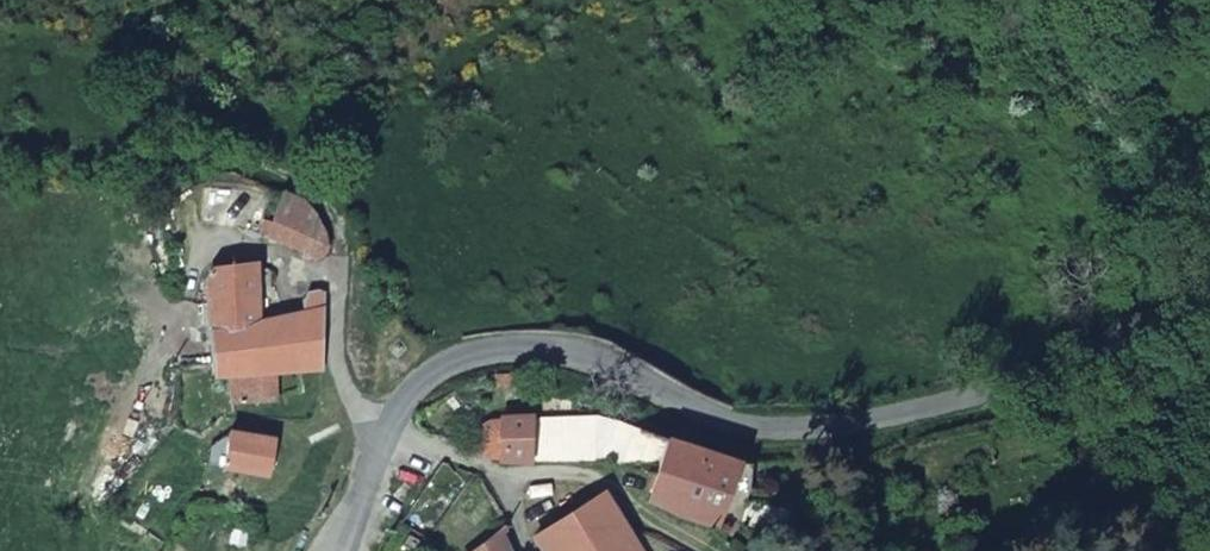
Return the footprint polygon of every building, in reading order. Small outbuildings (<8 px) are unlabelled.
[(292,195),(286,193),(274,220),(267,217),(261,230),(266,232),(269,238),(314,254),(325,253),(335,250),(337,238),(314,209),(303,200),(292,195)] [(321,367),(330,290),(319,287),(314,287),(309,311),(272,313),(272,307),(259,308),(257,286),(276,284),(275,269),(255,269),(254,260),(225,263),(211,275),(222,373),(234,373),(321,367)] [(321,367),(234,373),(237,399),(279,395),(277,371),(321,367)] [(501,457),(536,458),(534,416),(502,415),(502,418),(493,418),(485,422),(480,430),(480,442),(484,449),(492,454),(501,454),(501,457)] [(599,462),(654,479),(666,441),(601,419),(534,416),(536,458),(599,462)] [(229,468),(277,474),(276,435),(234,431),(232,432),(229,468)] [(666,441),(654,479),(650,493),(681,517),(701,523),(715,528),(733,464),(666,441)] [(625,530),(602,496),(595,498),(589,485),(565,480),(545,479),(550,491),(529,500),(550,537),(544,540),(549,550),(636,550),(625,530)] [(500,530),(473,550),(509,550),(500,530)]
